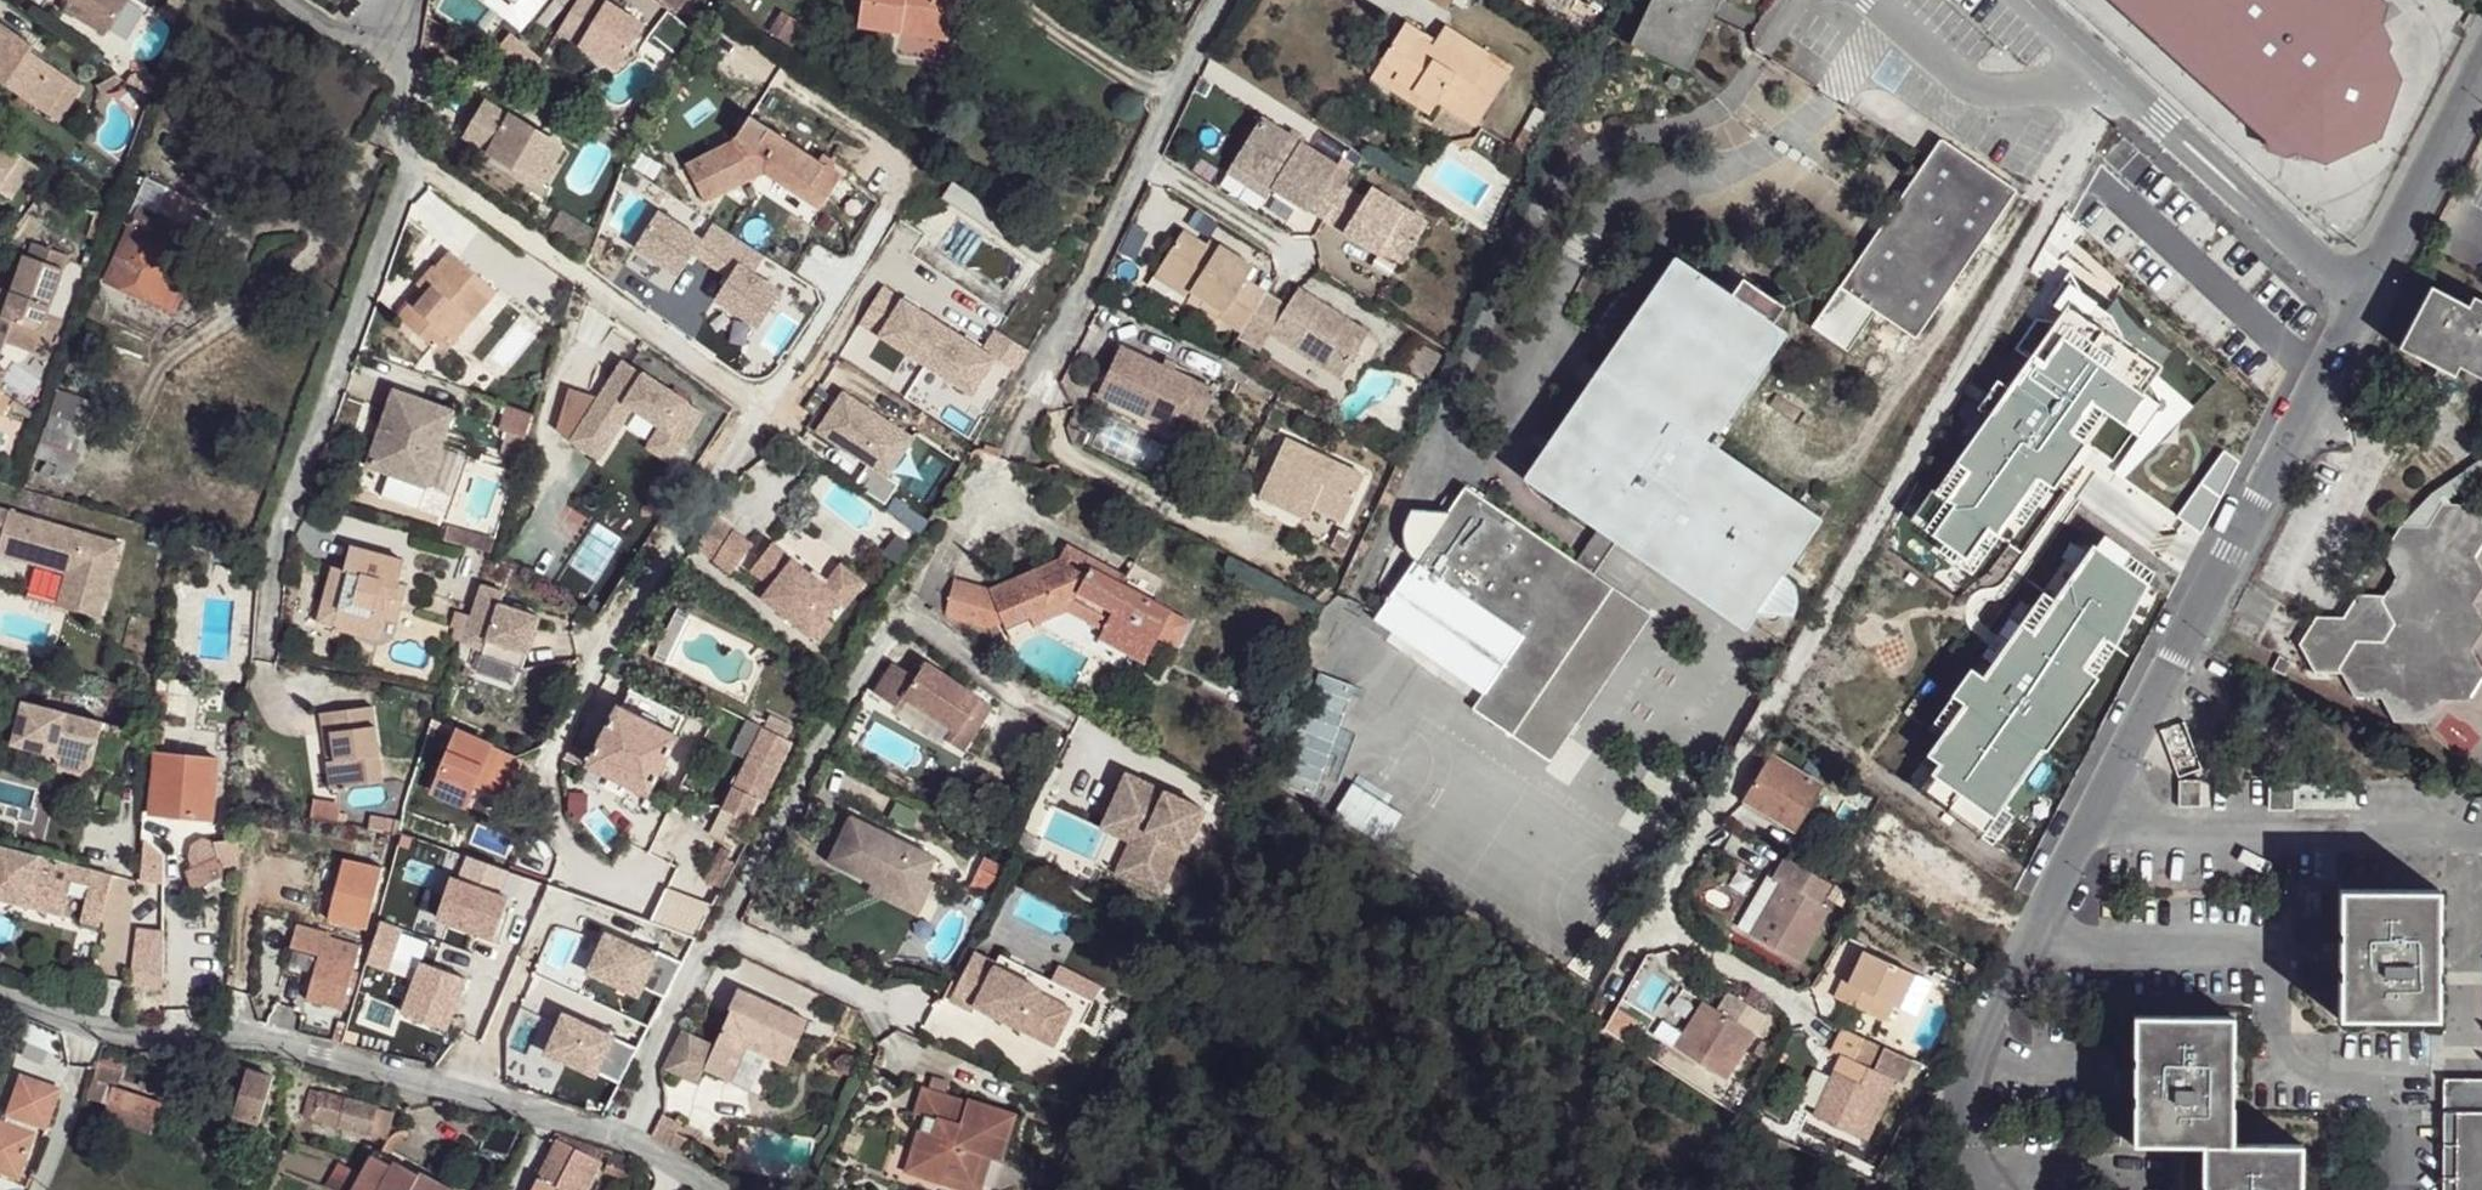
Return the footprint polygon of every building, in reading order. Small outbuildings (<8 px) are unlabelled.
[(70,1),(87,13),(80,23),(110,39),(133,1),(132,0),(67,0),(70,1)] [(603,0),(577,0),(557,32),(617,69),(644,25),(603,0)] [(689,19),(705,0),(664,0),(689,19)] [(900,32),(904,21),(949,27),(953,0),(862,0),(860,8),(859,25),(900,32)] [(1625,42),(1683,67),(1713,0),(1644,0),(1625,42)] [(2139,31),(2136,36),(2257,148),(2312,161),(2319,156),(2364,128),(2387,70),(2359,26),(2376,4),(2371,0),(2106,0),(2139,31)] [(87,13),(70,3),(64,14),(80,23),(87,13)] [(697,34),(669,12),(647,40),(677,61),(697,34)] [(949,27),(904,21),(900,32),(948,40),(949,27)] [(49,116),(72,81),(29,53),(33,47),(0,26),(0,84),(49,116)] [(1435,44),(1403,26),(1383,60),(1398,71),(1392,79),(1437,106),(1439,102),(1479,127),(1509,78),(1489,66),(1495,57),(1445,27),(1435,44)] [(539,61),(513,45),(502,61),(528,78),(539,61)] [(1398,71),(1383,60),(1372,81),(1431,116),(1437,106),(1392,79),(1398,71)] [(125,82),(117,76),(97,88),(103,96),(125,82)] [(152,101),(159,82),(151,79),(149,83),(140,78),(134,80),(130,86),(152,101)] [(72,81),(49,116),(60,126),(85,89),(72,81)] [(562,148),(487,99),(465,135),(539,181),(562,148)] [(732,139),(685,162),(702,197),(759,170),(817,207),(839,174),(749,115),(732,139)] [(1339,168),(1262,120),(1234,166),(1273,190),(1307,213),(1310,211),(1376,253),(1381,247),(1404,264),(1428,227),(1373,189),(1367,201),(1332,179),(1339,168)] [(2010,188),(1933,136),(1914,162),(1831,282),(1909,334),(2010,188)] [(21,158),(0,142),(0,186),(21,158)] [(1273,190),(1234,166),(1227,175),(1267,200),(1273,190)] [(941,182),(930,199),(1033,267),(1044,250),(941,182)] [(191,229),(132,200),(97,275),(170,310),(180,287),(167,279),(191,229)] [(597,234),(560,211),(549,230),(587,258),(597,234)] [(1204,256),(1171,237),(1147,277),(1182,296),(1216,316),(1211,323),(1230,335),(1256,296),(1235,283),(1242,270),(1207,251),(1204,256)] [(462,252),(450,241),(419,275),(425,280),(430,284),(462,252)] [(35,242),(30,255),(25,254),(10,289),(4,312),(0,311),(0,352),(1,352),(6,343),(33,353),(70,256),(35,242)] [(500,287),(462,252),(430,284),(425,280),(399,308),(442,348),(454,335),(474,315),(500,287)] [(1780,302),(1736,273),(1725,288),(1673,254),(1522,476),(1743,627),(1818,514),(1709,437),(1785,327),(1770,319),(1780,302)] [(1181,297),(1147,277),(1142,286),(1175,305),(1181,297)] [(2437,281),(2406,343),(2456,374),(2461,361),(2481,373),(2481,292),(2476,301),(2437,281)] [(2,287),(0,293),(0,311),(4,312),(10,289),(2,287)] [(1276,309),(1256,296),(1230,335),(1229,342),(1249,353),(1260,337),(1331,380),(1359,334),(1288,292),(1276,309)] [(488,327),(474,315),(454,335),(469,348),(488,327)] [(1954,414),(2013,439),(2049,354),(1990,330),(1954,414)] [(1188,377),(1115,345),(1093,393),(1169,424),(1175,407),(1188,377)] [(674,463),(707,409),(621,356),(595,399),(576,387),(549,429),(603,462),(622,431),(674,463)] [(1212,387),(1188,377),(1175,407),(1198,417),(1212,387)] [(466,407),(406,383),(374,458),(433,482),(448,448),(466,407)] [(91,407),(57,396),(38,455),(70,466),(91,407)] [(495,448),(519,455),(532,412),(507,405),(495,448)] [(1358,481),(1281,440),(1248,494),(1298,521),(1304,509),(1335,526),(1358,481)] [(461,455),(448,448),(433,482),(374,458),(372,466),(444,495),(461,455)] [(2428,501),(2409,526),(2440,526),(2450,504),(2456,503),(2481,484),(2481,460),(2428,501)] [(1575,560),(1460,483),(1372,614),(1479,687),(1468,704),(1548,759),(1575,718),(1502,668),(1575,560)] [(2409,526),(2391,564),(2406,580),(2391,610),(2403,628),(2394,640),(2368,640),(2353,674),(2362,697),(2393,694),(2402,719),(2431,722),(2446,695),(2478,699),(2481,690),(2481,556),(2480,553),(2481,551),(2481,508),(2481,506),(2456,503),(2450,504),(2440,526),(2409,526)] [(9,510),(0,507),(0,538),(1,538),(0,542),(0,552),(38,564),(42,554),(81,566),(68,608),(99,618),(121,545),(9,510)] [(493,540),(446,526),(442,538),(489,552),(490,549),(493,540)] [(735,533),(715,563),(733,573),(754,546),(735,533)] [(1977,564),(2008,579),(2022,550),(1990,535),(1977,564)] [(413,561),(358,542),(350,560),(345,574),(335,570),(328,593),(344,599),(336,627),(342,629),(343,623),(382,634),(386,618),(402,621),(413,588),(405,585),(413,561)] [(978,586),(947,577),(937,614),(980,628),(994,625),(1004,638),(1061,614),(1098,633),(1097,636),(1141,659),(1154,636),(1172,646),(1186,617),(1168,609),(1116,582),(1121,573),(1059,542),(1051,557),(978,586)] [(770,545),(752,570),(774,586),(793,559),(770,545)] [(81,566),(42,554),(38,564),(69,573),(59,606),(68,608),(81,566)] [(350,560),(340,556),(335,570),(345,574),(350,560)] [(848,604),(865,576),(839,558),(823,579),(793,559),(774,586),(767,597),(817,633),(818,630),(826,637),(837,619),(830,615),(841,599),(848,604)] [(1648,610),(1575,560),(1502,668),(1575,718),(1648,610)] [(482,581),(459,640),(525,665),(544,614),(502,598),(505,590),(482,581)] [(344,599),(328,593),(318,619),(336,627),(344,599)] [(382,634),(343,623),(342,629),(394,647),(402,621),(386,618),(382,634)] [(959,722),(971,701),(915,667),(907,682),(883,668),(865,699),(891,715),(898,704),(946,732),(939,744),(956,754),(972,729),(959,722)] [(959,722),(972,729),(984,708),(971,701),(959,722)] [(121,730),(24,703),(12,745),(55,757),(65,769),(81,774),(93,766),(110,771),(121,730)] [(680,736),(622,704),(590,764),(648,796),(680,736)] [(379,707),(327,712),(330,734),(338,733),(340,759),(332,761),(336,789),(388,783),(379,707)] [(771,718),(722,812),(744,823),(749,813),(754,815),(792,743),(786,741),(792,729),(771,718)] [(525,760),(456,731),(431,790),(464,803),(472,783),(509,799),(525,760)] [(217,756),(158,751),(151,811),(212,817),(217,756)] [(1836,785),(1772,753),(1751,795),(1816,828),(1836,785)] [(1195,801),(1120,771),(1101,816),(1140,832),(1123,874),(1159,889),(1182,833),(1195,801)] [(2208,774),(2187,775),(2190,804),(2211,802),(2208,774)] [(1140,832),(1101,816),(1098,825),(1127,838),(1113,870),(1123,874),(1140,832)] [(874,889),(915,907),(925,885),(936,858),(850,820),(829,868),(874,889)] [(1,843),(0,845),(0,848),(61,863),(61,859),(1,843)] [(729,849),(722,846),(708,879),(720,885),(734,859),(727,855),(729,849)] [(61,863),(0,848),(0,896),(55,912),(61,863)] [(217,851),(184,870),(192,883),(225,864),(217,851)] [(379,867),(344,857),(328,916),(364,925),(379,867)] [(1783,884),(1756,933),(1798,956),(1828,904),(1820,900),(1831,883),(1787,858),(1775,876),(1783,884)] [(115,874),(61,859),(61,863),(114,879),(115,874)] [(459,885),(453,882),(440,920),(494,939),(509,897),(499,894),(506,873),(468,860),(459,885)] [(114,879),(61,863),(55,912),(72,915),(102,918),(114,879)] [(915,907),(874,889),(871,897),(926,922),(940,891),(925,885),(915,907)] [(2447,885),(2353,885),(2350,1014),(2447,1015),(2447,885)] [(676,966),(601,932),(581,975),(641,1003),(649,986),(663,993),(676,966)] [(358,946),(338,940),(334,955),(354,961),(358,946)] [(1932,980),(1869,949),(1853,983),(1843,979),(1836,1002),(1875,1020),(1884,1000),(1917,1014),(1932,980)] [(320,952),(306,997),(342,1006),(354,961),(334,955),(320,952)] [(991,966),(968,956),(947,1006),(970,1017),(972,1012),(1053,1046),(1068,1009),(1035,993),(1037,989),(990,968),(991,966)] [(782,1079),(804,1035),(737,999),(727,1017),(730,1018),(710,1054),(678,1037),(666,1059),(698,1077),(722,1090),(740,1058),(782,1079)] [(1760,1038),(1706,1008),(1681,1052),(1734,1080),(1760,1038)] [(636,1049),(559,1014),(540,1055),(597,1081),(600,1075),(620,1084),(636,1049)] [(2306,1144),(2241,1142),(2241,1015),(2142,1014),(2145,1144),(2209,1144),(2209,1189),(2307,1189),(2306,1144)] [(1884,1052),(1845,1037),(1836,1055),(1842,1059),(1819,1119),(1842,1129),(1847,1121),(1873,1132),(1894,1076),(1901,1057),(1884,1052)] [(122,1058),(99,1049),(90,1075),(110,1082),(100,1111),(148,1128),(158,1099),(114,1084),(122,1058)] [(1842,1059),(1836,1055),(1825,1049),(1801,1115),(1819,1119),(1842,1059)] [(698,1077),(666,1059),(658,1074),(689,1092),(698,1077)] [(204,1067),(199,1082),(219,1090),(220,1088),(238,1094),(230,1116),(257,1125),(273,1079),(226,1063),(221,1074),(204,1067)] [(1,1165),(20,1168),(33,1130),(46,1133),(59,1094),(24,1083),(6,1133),(0,1132),(0,1166),(1,1165)] [(2479,1116),(2481,1116),(2481,1083),(2454,1084),(2452,1189),(2478,1189),(2479,1116)] [(913,1085),(907,1113),(928,1121),(924,1134),(910,1129),(897,1173),(954,1189),(974,1189),(983,1162),(995,1165),(1008,1113),(959,1098),(958,1101),(913,1085)] [(394,1112),(318,1094),(311,1118),(389,1138),(394,1112)] [(658,1107),(658,1115),(646,1136),(664,1148),(678,1118),(658,1107)] [(1873,1132),(1847,1121),(1842,1129),(1871,1143),(1873,1132)] [(558,1139),(534,1189),(587,1189),(601,1155),(558,1139)] [(446,1183),(404,1162),(391,1189),(442,1189),(446,1183)] [(0,1166),(0,1174),(16,1178),(20,1168),(1,1165),(0,1166)]
